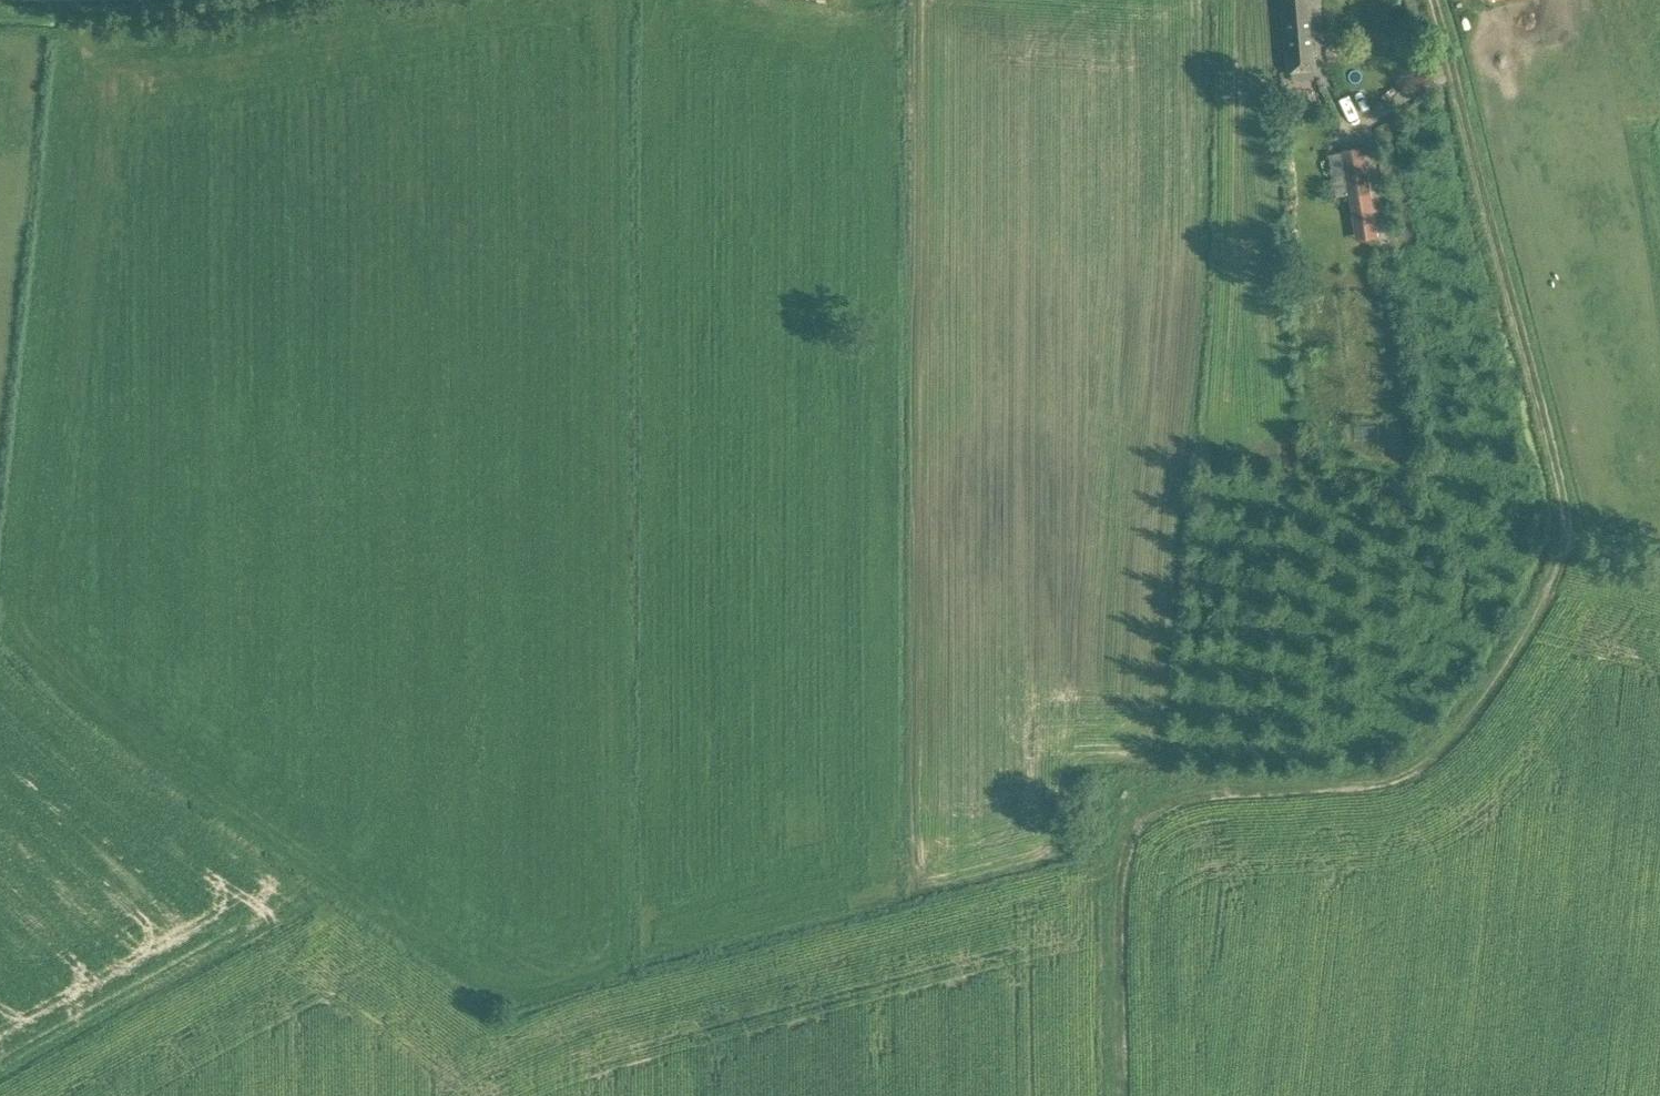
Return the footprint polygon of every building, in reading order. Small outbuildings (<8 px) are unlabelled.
[(1310,0),(1283,0),(1289,71),(1316,69),(1310,0)] [(1364,144),(1343,147),(1358,237),(1378,234),(1364,144)]
